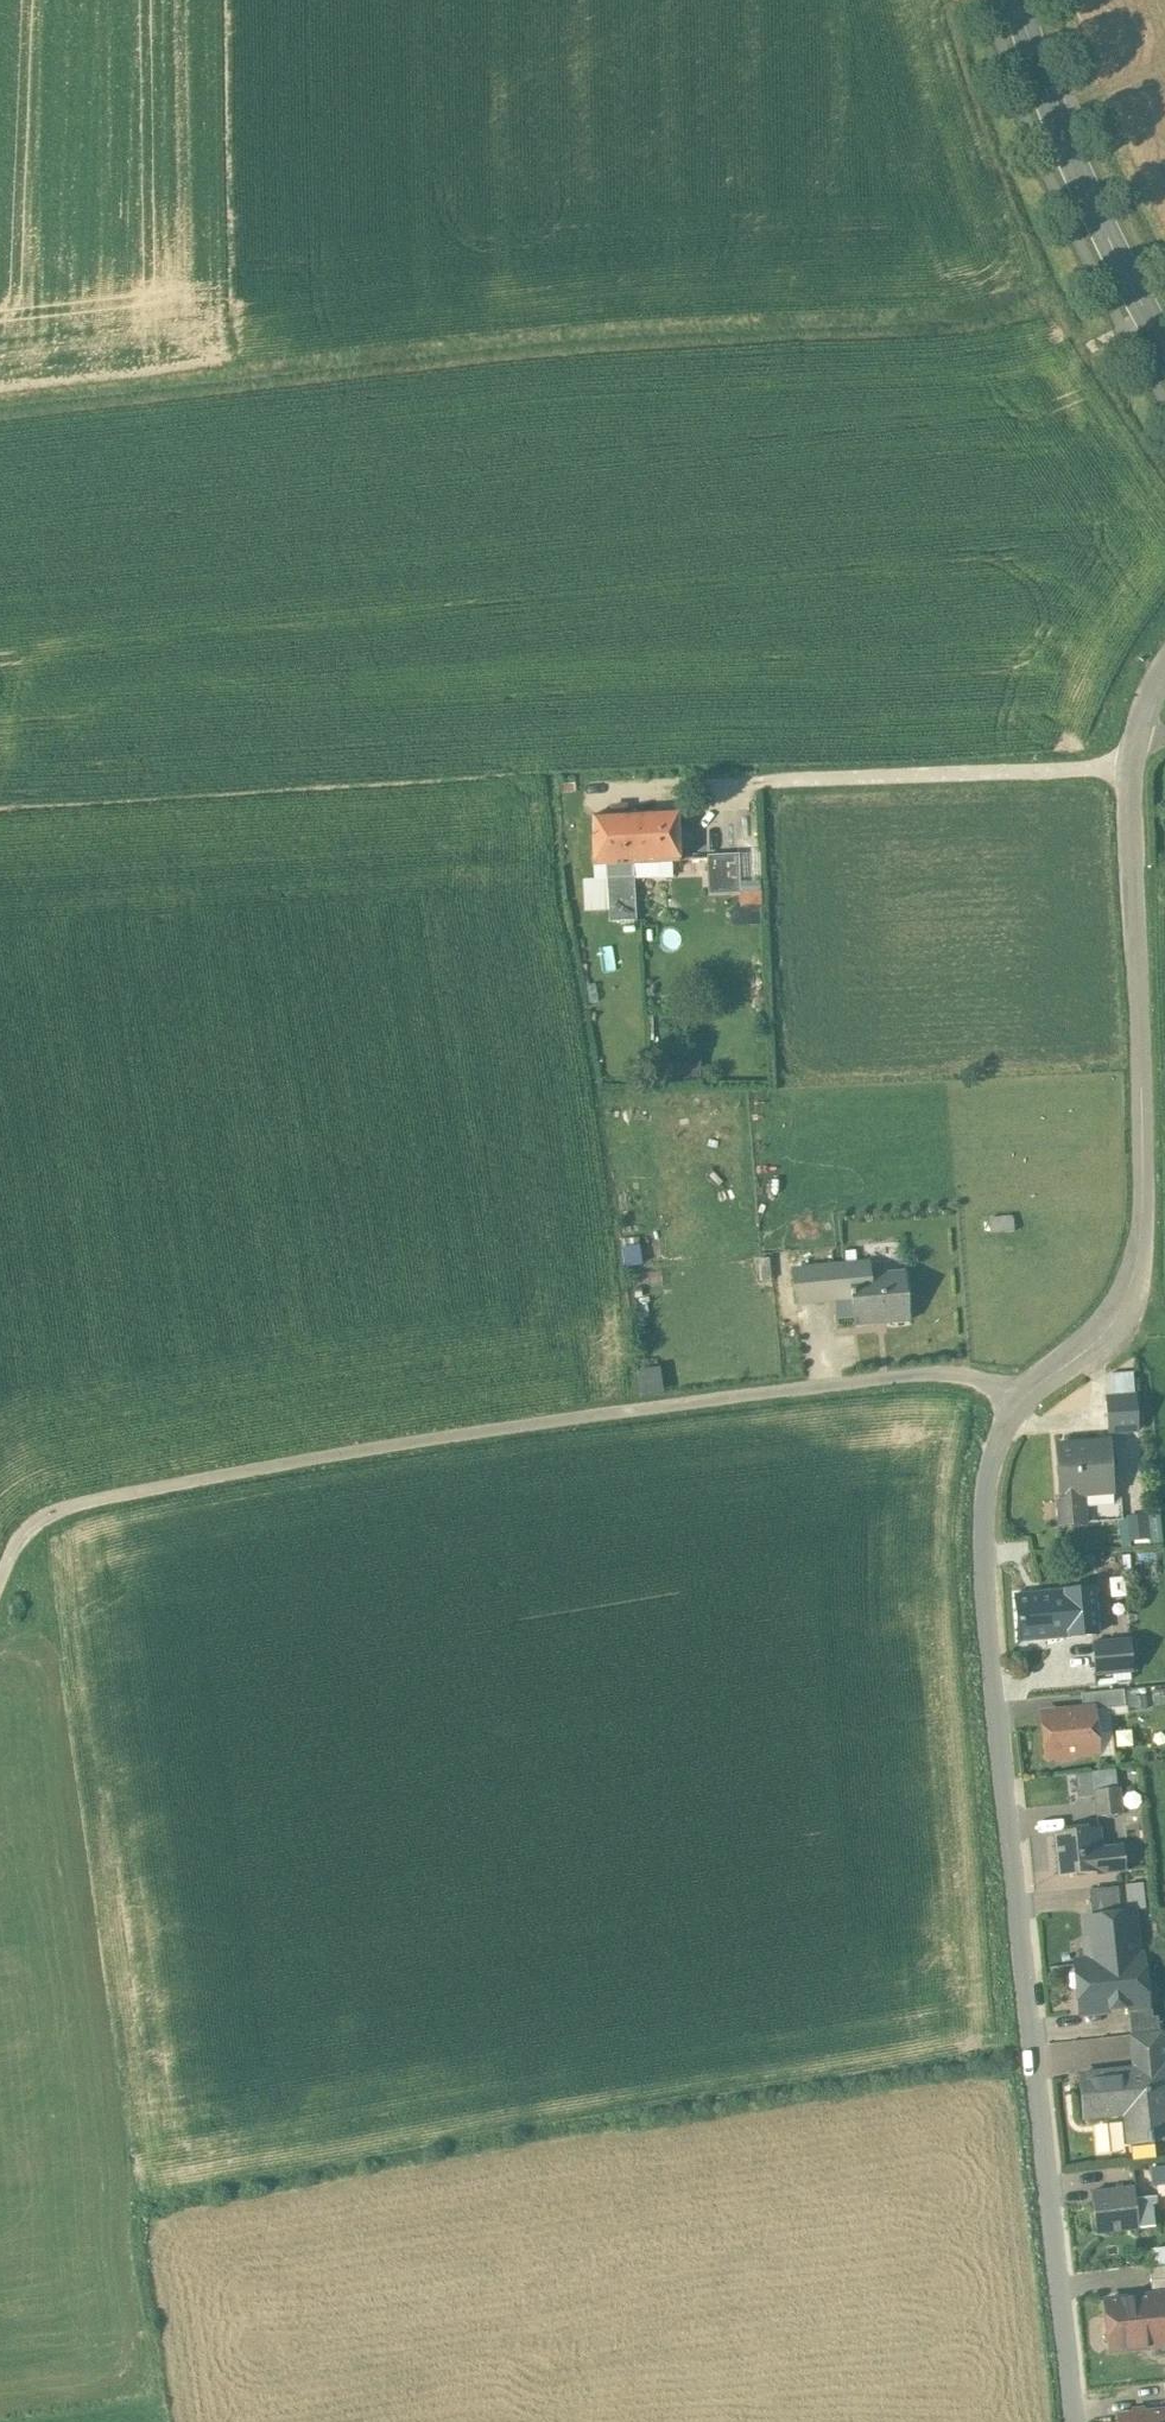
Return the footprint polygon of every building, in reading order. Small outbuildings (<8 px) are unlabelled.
[(677,813),(593,817),(595,863),(605,863),(606,878),(633,876),(632,862),(679,860),(677,813)] [(759,853),(738,854),(740,892),(746,892),(747,906),(761,905),(759,853)] [(738,854),(708,856),(709,894),(740,892),(738,854)] [(633,876),(606,878),(609,919),(636,918),(633,876)] [(686,1069),(679,1069),(678,1076),(700,1077),(701,1057),(686,1056),(686,1069)] [(1013,1217),(989,1219),(990,1233),(1014,1231),(1013,1217)] [(896,1261),(831,1267),(834,1298),(851,1296),(854,1322),(885,1320),(885,1323),(909,1321),(904,1275),(898,1275),(896,1261)] [(831,1267),(792,1271),(795,1302),(834,1298),(831,1267)] [(640,1394),(662,1393),(661,1364),(639,1365),(640,1394)] [(1136,1396),(1105,1398),(1106,1414),(1137,1412),(1136,1396)] [(1137,1412),(1106,1414),(1108,1431),(1138,1429),(1137,1412)] [(1109,1442),(1055,1446),(1061,1524),(1083,1523),(1081,1494),(1113,1491),(1109,1442)] [(1125,1541),(1162,1540),(1161,1513),(1124,1514),(1125,1541)] [(1092,1588),(1066,1591),(1069,1636),(1095,1633),(1092,1588)] [(1066,1591),(1015,1596),(1018,1641),(1069,1636),(1066,1591)] [(1130,1639),(1092,1643),(1094,1676),(1132,1672),(1130,1639)] [(1123,1689),(1081,1694),(1083,1710),(1093,1709),(1093,1710),(1109,1708),(1125,1706),(1123,1689)] [(1083,1710),(1041,1714),(1045,1757),(1050,1756),(1055,1761),(1069,1759),(1073,1754),(1097,1752),(1098,1757),(1114,1755),(1109,1708),(1093,1710),(1093,1709),(1083,1710)] [(1120,1788),(1096,1791),(1099,1817),(1123,1815),(1120,1788)] [(1100,1828),(1054,1832),(1059,1875),(1123,1869),(1121,1847),(1102,1849),(1100,1828)] [(1117,1887),(1089,1889),(1092,1917),(1120,1914),(1117,1887)] [(1133,1898),(1121,1899),(1123,1913),(1134,1912),(1133,1898)] [(1092,1917),(1086,1918),(1091,1961),(1138,1956),(1133,1913),(1120,1914),(1092,1917)] [(1091,1961),(1076,1963),(1076,1965),(1074,1966),(1068,1972),(1070,1984),(1076,1989),(1079,1989),(1081,2012),(1128,2007),(1146,2005),(1146,2004),(1141,1956),(1138,1956),(1091,1961)] [(1146,2005),(1128,2007),(1131,2033),(1159,2030),(1158,2016),(1153,2016),(1151,2004),(1146,2004),(1146,2005)] [(1131,2037),(1133,2050),(1133,2051),(1161,2048),(1164,2047),(1164,2040),(1164,2033),(1131,2037)] [(1161,2048),(1133,2051),(1135,2070),(1163,2067),(1161,2048)] [(1079,2076),(1083,2117),(1126,2112),(1129,2145),(1164,2141),(1164,2077),(1164,2067),(1163,2067),(1135,2070),(1079,2076)] [(1150,2168),(1152,2186),(1164,2184),(1164,2166),(1150,2168)] [(1133,2187),(1091,2192),(1096,2233),(1138,2228),(1135,2200),(1133,2187)] [(1153,2198),(1135,2200),(1138,2228),(1156,2226),(1153,2198)] [(1149,2266),(1152,2294),(1164,2292),(1164,2264),(1149,2266)] [(1104,2301),(1110,2350),(1164,2344),(1164,2294),(1104,2301)] [(1118,2416),(1118,2421),(1164,2421),(1164,2410),(1118,2416)]
